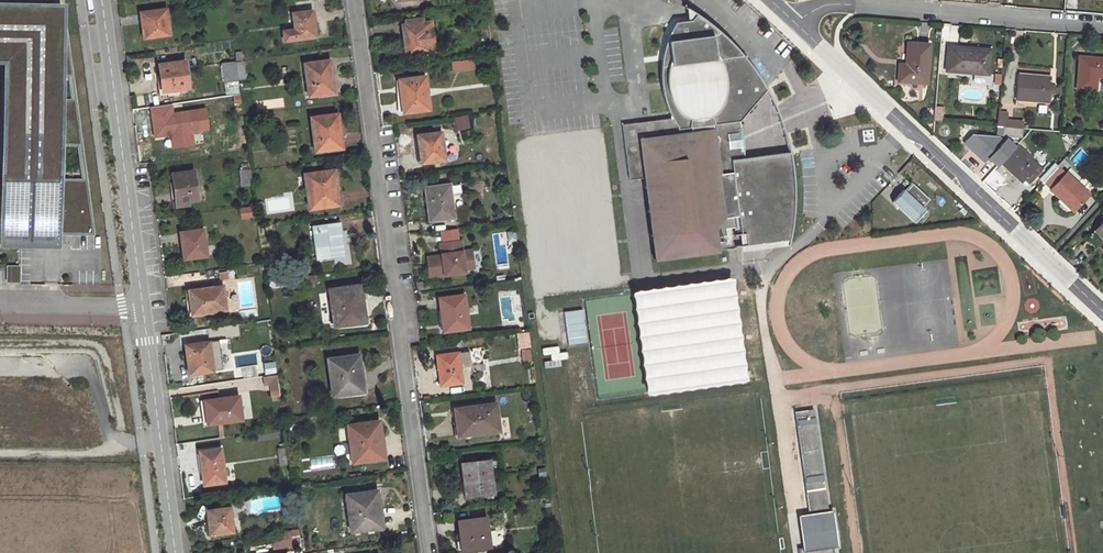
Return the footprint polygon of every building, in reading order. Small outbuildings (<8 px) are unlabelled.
[(491,26),(488,0),(481,1),(484,27),(491,26)] [(11,61),(8,177),(0,177),(0,238),(48,240),(49,230),(61,230),(96,231),(89,179),(63,178),(63,141),(84,142),(79,99),(64,99),(65,72),(75,72),(70,27),(66,27),(66,4),(0,2),(0,60),(11,61)] [(164,10),(140,13),(143,37),(168,34),(164,10)] [(312,12),(293,15),(296,40),(315,37),(312,12)] [(741,226),(741,233),(747,232),(748,243),(749,248),(771,245),(770,241),(790,239),(790,243),(792,233),(794,217),(795,208),(795,191),(793,170),(791,153),(746,157),(745,150),(741,150),(738,128),(742,128),(741,121),(768,90),(765,83),(755,68),(753,65),(750,65),(749,56),(745,56),(736,46),(719,30),(713,25),(702,17),(697,14),(693,20),(677,23),(671,33),(669,39),(664,57),(663,65),(663,79),(663,86),(665,96),(669,109),(671,113),(672,118),(661,120),(661,123),(641,125),(640,122),(623,124),(631,180),(647,178),(657,258),(717,251),(715,236),(728,235),(727,228),(727,225),(740,223),(741,226)] [(441,20),(403,25),(407,55),(445,50),(441,20)] [(925,85),(927,47),(906,46),(904,66),(897,66),(895,83),(925,85)] [(987,52),(947,49),(945,73),(985,76),(987,52)] [(236,62),(243,61),(241,51),(234,52),(236,62)] [(1079,58),(1076,92),(1095,93),(1096,79),(1102,79),(1102,60),(1079,58)] [(451,62),(452,73),(475,70),(474,59),(451,62)] [(8,177),(11,61),(0,60),(0,177),(8,177)] [(243,61),(236,62),(238,79),(245,78),(243,61)] [(330,61),(304,64),(309,97),(334,94),(330,61)] [(185,62),(158,65),(162,92),(188,88),(185,62)] [(238,79),(236,62),(223,64),(226,83),(238,81),(238,79)] [(1047,78),(1016,75),(1014,101),(1045,104),(1046,94),(1052,95),(1052,88),(1046,87),(1047,78)] [(426,76),(401,79),(405,112),(430,108),(426,76)] [(168,105),(148,108),(152,137),(168,135),(170,148),(190,146),(188,132),(206,130),(203,110),(169,114),(168,105)] [(934,121),(942,122),(944,106),(935,106),(934,121)] [(995,128),(1009,129),(1010,124),(1004,123),(1005,115),(996,114),(995,128)] [(337,115),(311,119),(316,151),(341,147),(337,115)] [(455,130),(470,128),(468,115),(454,117),(455,130)] [(441,129),(418,133),(422,160),(445,157),(441,129)] [(1006,144),(999,136),(982,154),(989,161),(992,158),(1019,184),(1021,182),(1027,188),(1048,166),(1035,154),(1030,160),(1009,140),(1006,144)] [(970,163),(978,151),(969,144),(960,156),(970,163)] [(1072,158),(1077,164),(1086,156),(1081,150),(1072,158)] [(978,155),(970,163),(984,177),(992,169),(978,155)] [(1042,183),(1050,191),(1063,175),(1056,168),(1042,183)] [(242,187),(253,185),(251,171),(240,173),(242,187)] [(333,171),(307,175),(311,208),(338,204),(333,171)] [(192,172),(172,175),(176,202),(196,199),(192,172)] [(1075,212),(1089,194),(1064,174),(1063,175),(1050,191),(1049,192),(1075,212)] [(449,181),(425,184),(429,217),(453,214),(449,181)] [(931,200),(913,184),(906,192),(904,189),(893,202),(916,222),(926,211),(924,208),(931,200)] [(252,206),(239,207),(241,219),(253,218),(252,206)] [(341,224),(314,227),(318,260),(345,256),(341,224)] [(49,230),(48,240),(61,240),(61,230),(49,230)] [(202,230),(181,233),(185,259),(206,256),(202,230)] [(516,252),(514,231),(492,233),(496,270),(509,268),(507,253),(516,252)] [(443,255),(428,257),(431,276),(466,271),(466,269),(465,264),(475,263),(473,249),(464,250),(462,240),(441,243),(443,255)] [(19,282),(19,265),(7,265),(7,282),(19,282)] [(319,284),(317,274),(305,276),(307,286),(319,284)] [(748,383),(736,277),(635,289),(647,394),(748,383)] [(223,286),(188,290),(192,315),(227,310),(223,286)] [(360,286),(329,290),(334,327),(359,323),(356,301),(362,301),(360,286)] [(465,294),(440,298),(445,331),(469,328),(465,294)] [(567,345),(587,343),(585,309),(565,310),(567,345)] [(208,342),(185,346),(189,374),(211,371),(208,342)] [(528,348),(520,349),(521,360),(530,359),(528,348)] [(470,351),(438,356),(441,385),(463,382),(461,366),(472,365),(470,351)] [(358,355),(328,360),(333,396),(357,393),(354,371),(361,371),(358,355)] [(275,362),(264,363),(265,374),(276,373),(275,362)] [(278,374),(264,376),(265,388),(280,386),(278,374)] [(238,396),(204,401),(207,425),(241,420),(238,396)] [(496,402),(455,408),(459,436),(500,430),(496,402)] [(815,408),(797,411),(812,523),(831,521),(815,408)] [(378,422),(348,426),(353,463),(377,459),(374,438),(381,437),(378,422)] [(286,446),(277,448),(279,466),(288,464),(286,446)] [(220,449),(199,452),(204,484),(224,481),(220,449)] [(491,460),(463,463),(467,495),(495,491),(491,460)] [(376,492),(346,496),(351,532),(375,529),(373,507),(379,507),(376,492)] [(228,508),(207,511),(211,534),(231,532),(228,508)] [(486,515),(460,518),(464,548),(490,544),(486,515)] [(279,539),(290,538),(288,529),(277,530),(279,539)] [(290,538),(279,539),(280,548),(291,546),(290,538)]
